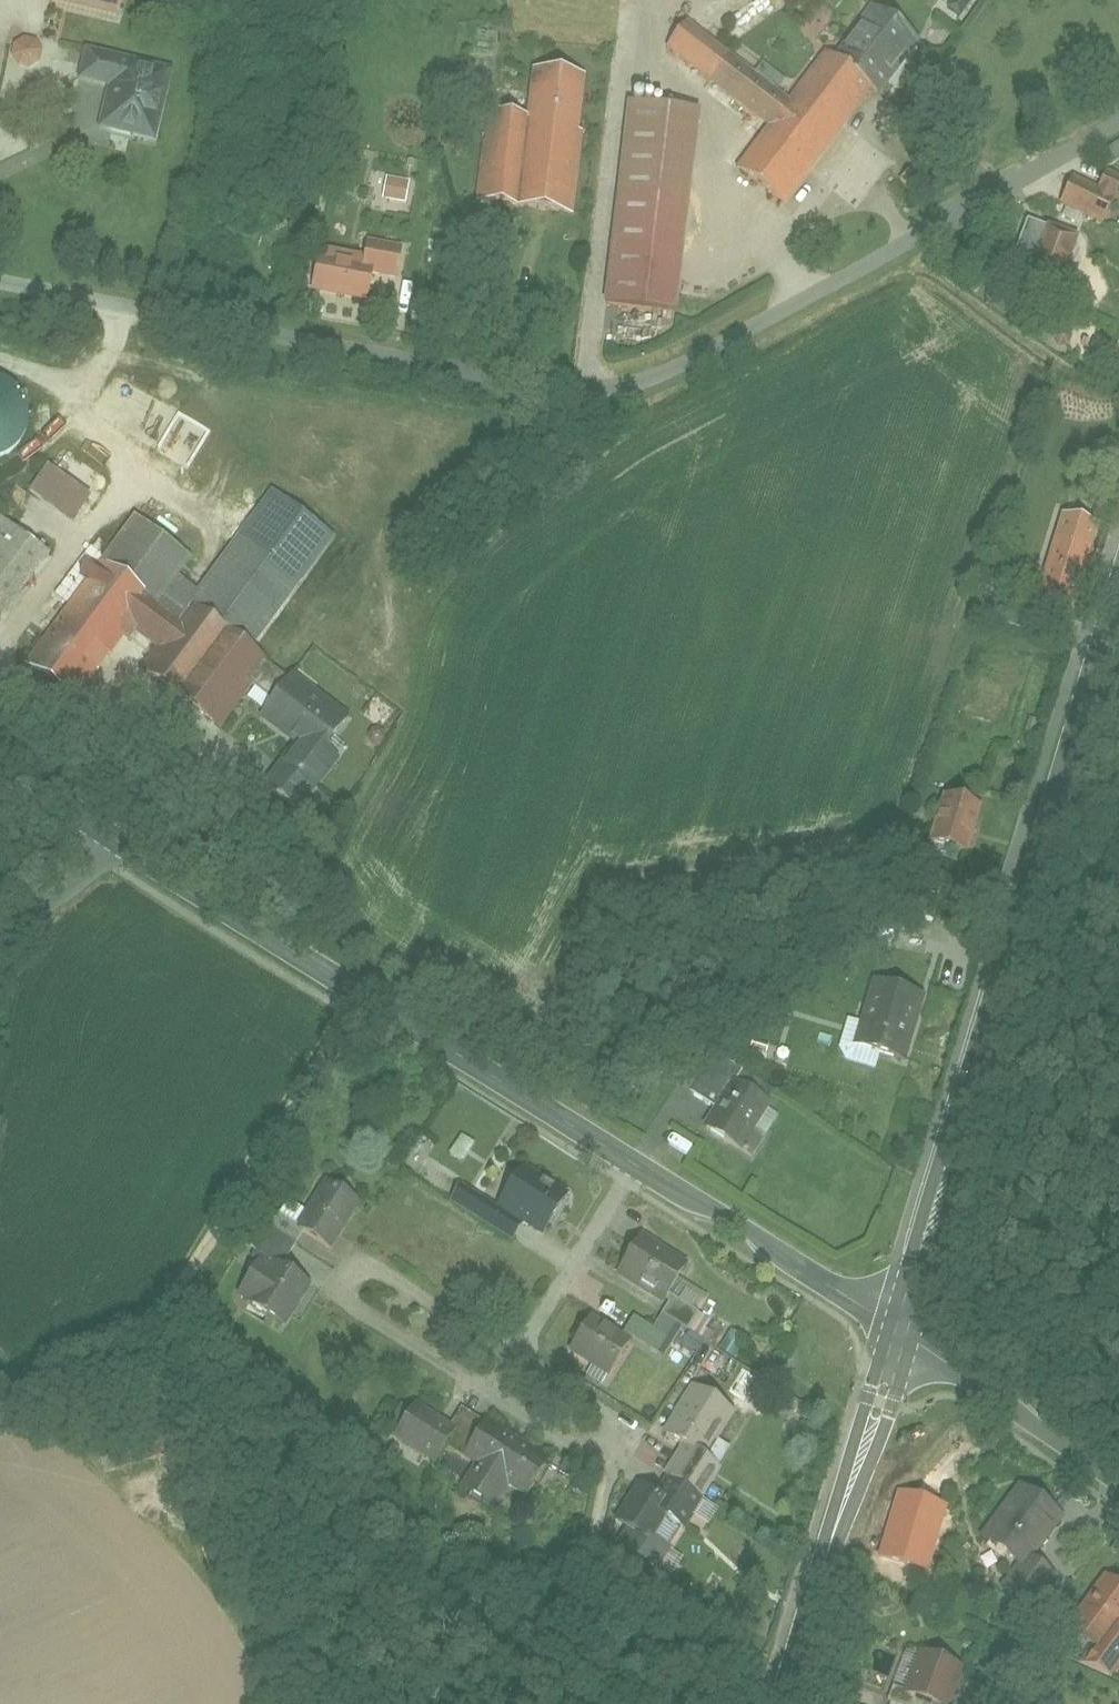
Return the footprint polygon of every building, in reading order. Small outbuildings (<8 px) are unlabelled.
[(120,16),(125,0),(64,0),(120,16)] [(870,8),(832,61),(822,54),(796,90),(693,16),(666,53),(767,126),(734,171),(788,210),(912,39),(870,8)] [(114,88),(105,127),(158,138),(175,56),(93,39),(84,81),(114,88)] [(480,108),(470,202),(571,213),(586,77),(528,71),(524,113),(480,108)] [(628,106),(605,308),(683,317),(706,115),(628,106)] [(1114,205),(1118,206),(1118,184),(1075,168),(1061,206),(1108,223),(1114,205)] [(390,172),(384,201),(404,205),(409,176),(390,172)] [(1009,290),(1054,305),(1075,241),(1030,226),(1009,290)] [(319,254),(310,289),(374,305),(382,270),(319,254)] [(46,468),(30,493),(74,521),(91,495),(46,468)] [(1059,510),(1029,607),(1071,621),(1101,523),(1059,510)] [(50,551),(0,514),(0,620),(50,551)] [(267,658),(254,649),(302,581),(239,536),(200,591),(179,576),(192,559),(133,517),(104,558),(100,556),(21,667),(79,708),(135,630),(161,648),(143,673),(218,727),(267,658)] [(348,755),(337,747),(360,716),(297,669),(262,716),(301,745),(273,782),(308,808),(348,755)] [(941,789),(924,844),(958,855),(976,800),(941,789)] [(899,1073),(924,1002),(875,984),(849,1055),(899,1073)] [(699,1046),(676,1087),(711,1106),(734,1065),(699,1046)] [(732,1079),(703,1134),(755,1160),(783,1105),(732,1079)] [(571,1194),(521,1165),(501,1198),(462,1174),(445,1203),(506,1239),(519,1217),(547,1233),(571,1194)] [(325,1185),(300,1226),(338,1249),(363,1208),(325,1185)] [(636,1241),(613,1278),(659,1306),(681,1269),(636,1241)] [(269,1256),(240,1295),(286,1328),(315,1290),(269,1256)] [(679,1288),(662,1314),(684,1328),(701,1302),(679,1288)] [(592,1314),(565,1356),(611,1385),(637,1343),(592,1314)] [(694,1379),(659,1433),(696,1456),(731,1402),(694,1379)] [(426,1411),(403,1444),(437,1468),(460,1435),(426,1411)] [(478,1467),(463,1488),(496,1510),(510,1490),(526,1501),(560,1452),(499,1411),(465,1459),(478,1467)] [(678,1448),(665,1473),(694,1489),(707,1464),(678,1448)] [(646,1466),(612,1522),(661,1552),(695,1496),(646,1466)] [(1020,1485),(978,1539),(1017,1569),(1059,1515),(1020,1485)] [(1010,1599),(1031,1614),(1059,1577),(1039,1562),(1010,1599)] [(1114,1683),(1118,1675),(1118,1587),(1103,1577),(1070,1631),(1099,1649),(1088,1667),(1114,1683)] [(901,1696),(921,1703),(950,1703),(965,1668),(920,1650),(901,1696)]
